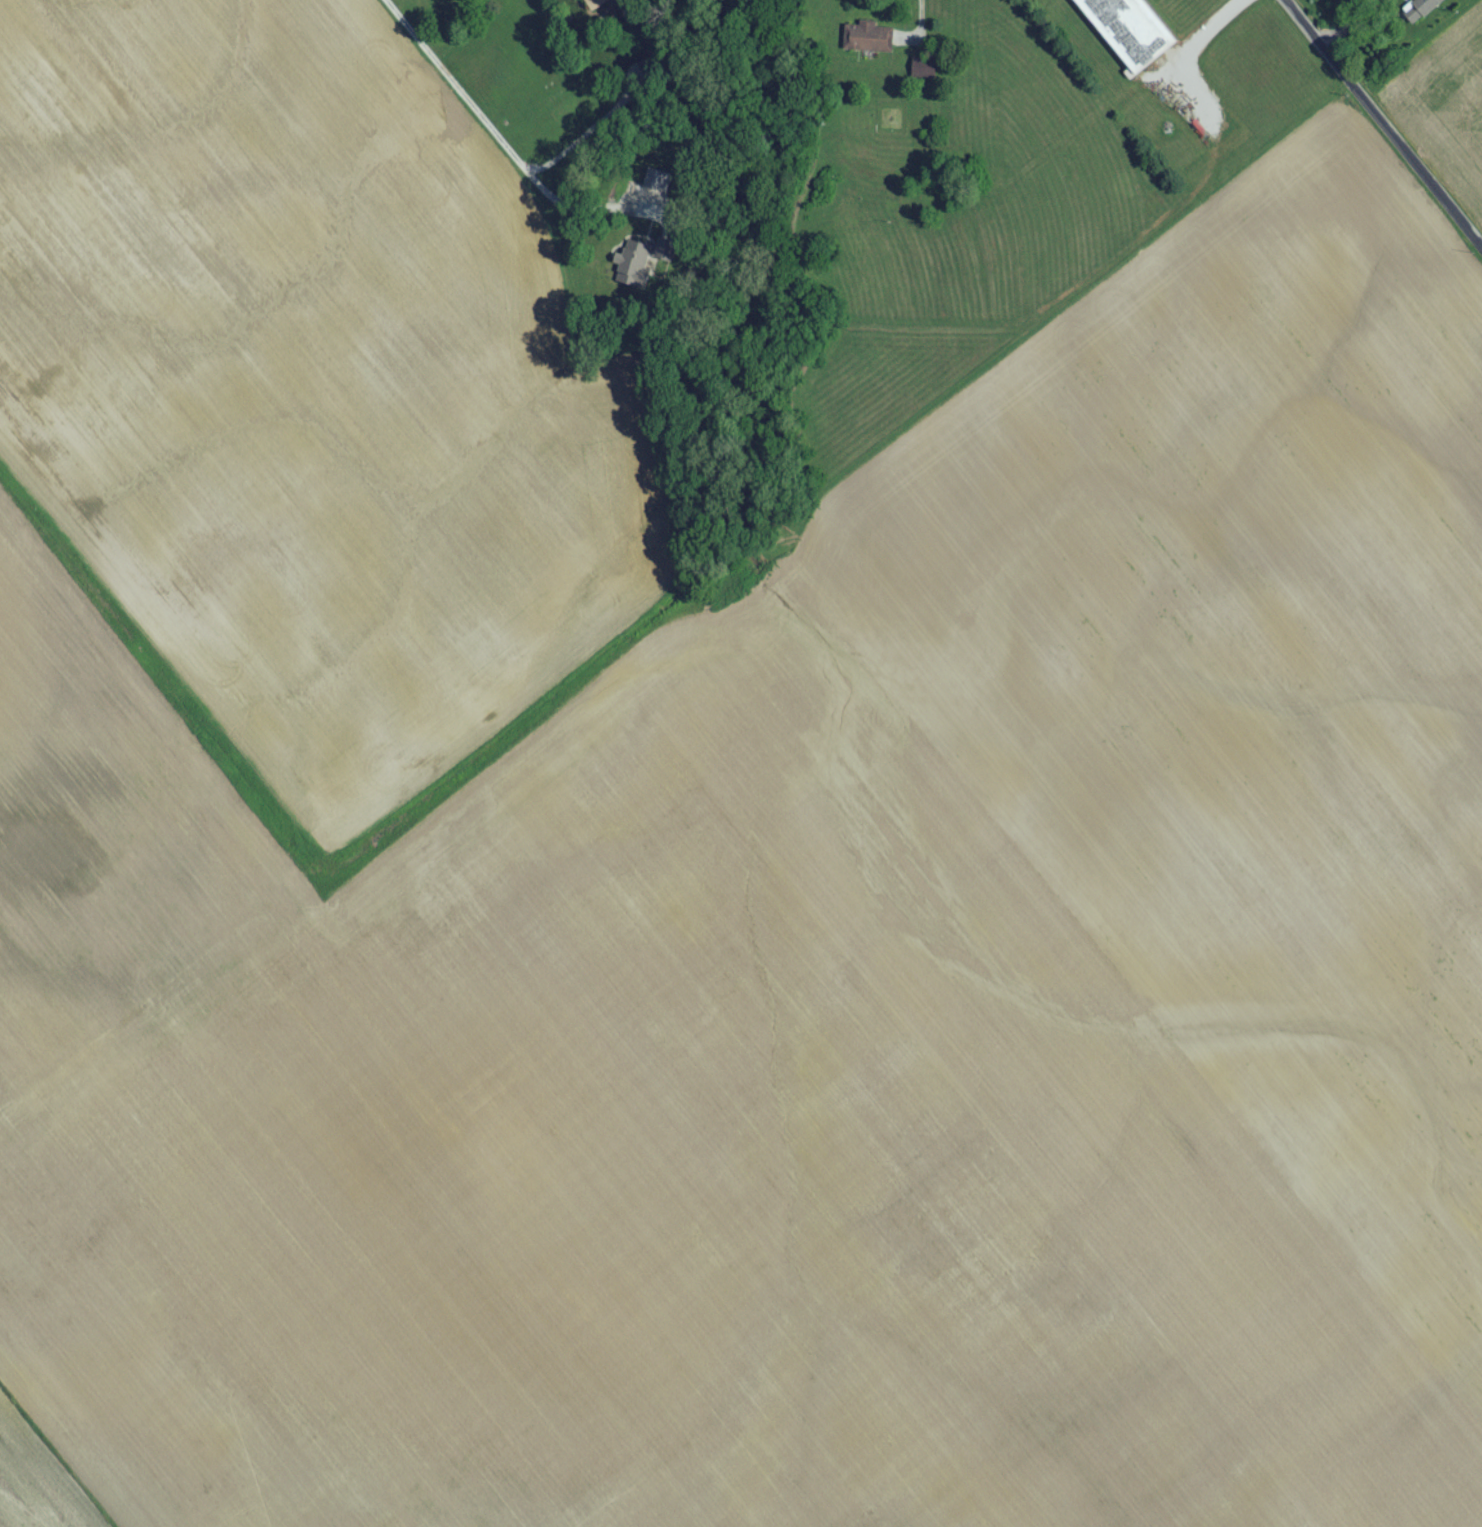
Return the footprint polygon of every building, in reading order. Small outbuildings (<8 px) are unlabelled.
[(626,0),(586,0),(583,2),(593,19),(626,0)] [(1141,0),(1073,0),(1135,83),(1178,50),(1141,0)] [(1402,15),(1415,31),(1452,0),(1420,0),(1402,15)] [(936,64),(914,64),(914,82),(936,82),(936,64)] [(665,266),(670,245),(658,242),(656,252),(626,245),(616,287),(643,294),(650,263),(665,266)]
